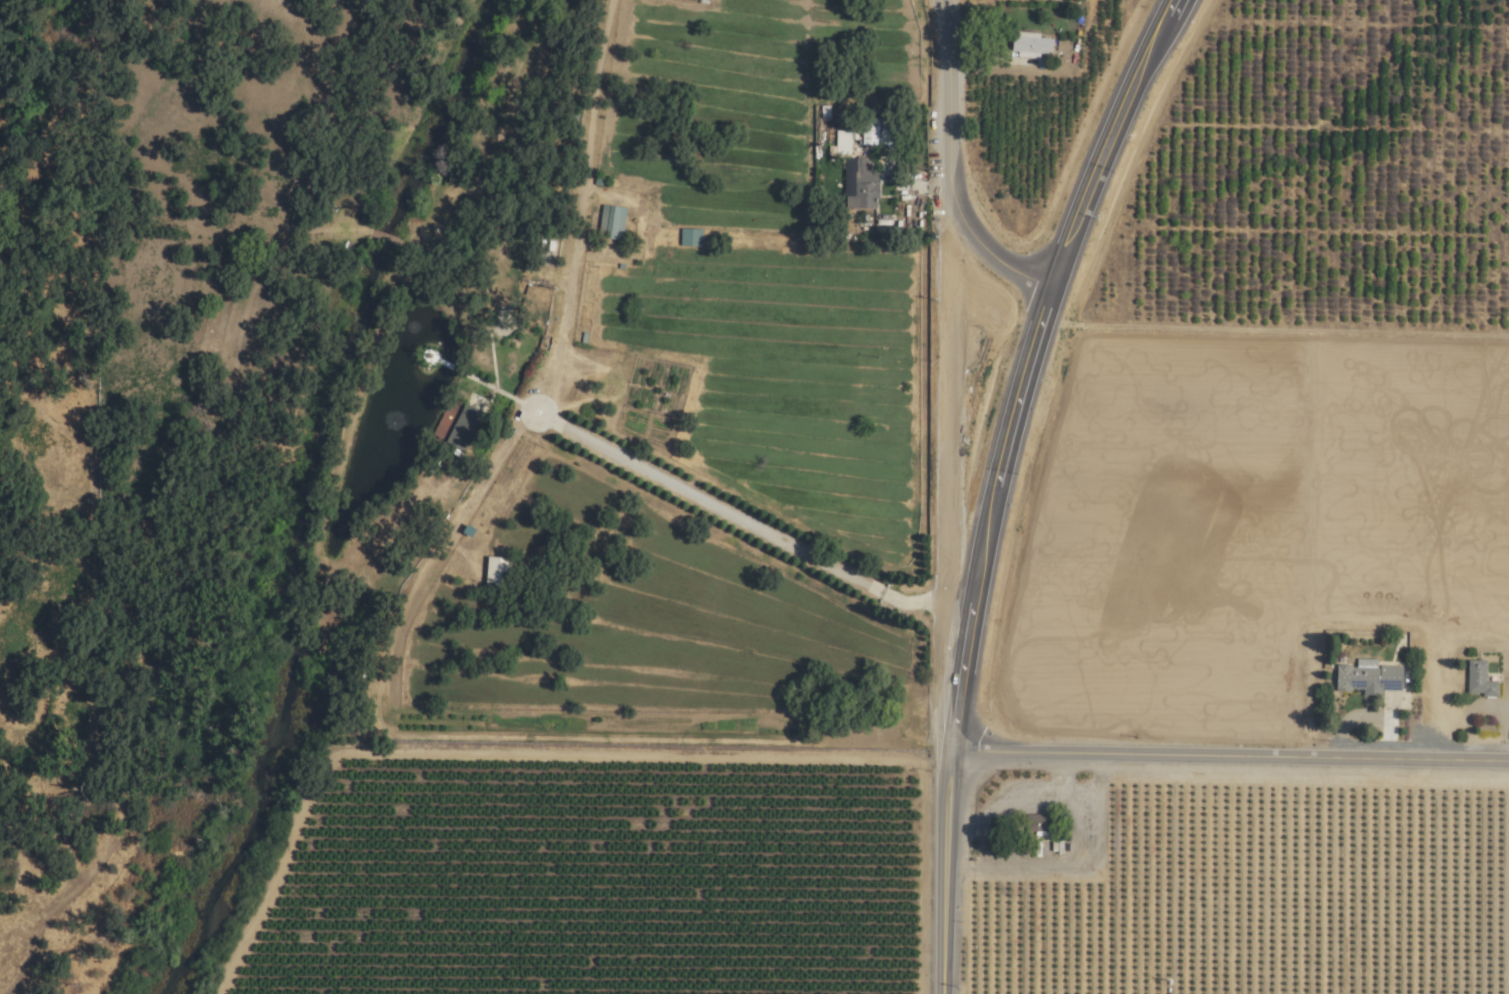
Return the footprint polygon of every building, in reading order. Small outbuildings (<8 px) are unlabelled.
[(1039,58),(1039,54),(1051,55),(1052,39),(1039,38),(1039,33),(1012,31),(1011,56),(1039,58)] [(877,169),(864,169),(864,158),(854,158),(855,197),(845,197),(845,210),(877,210),(877,169)] [(598,236),(622,238),(625,207),(601,206),(598,236)] [(701,229),(680,229),(679,246),(701,247),(701,229)] [(481,411),(461,404),(446,444),(466,451),(481,411)] [(483,589),(507,593),(511,560),(488,557),(483,589)] [(1402,667),(1377,666),(1377,660),(1356,660),(1356,666),(1336,666),(1336,691),(1401,692),(1402,667)] [(1485,682),(1486,661),(1468,661),(1467,695),(1497,696),(1498,682),(1485,682)]
